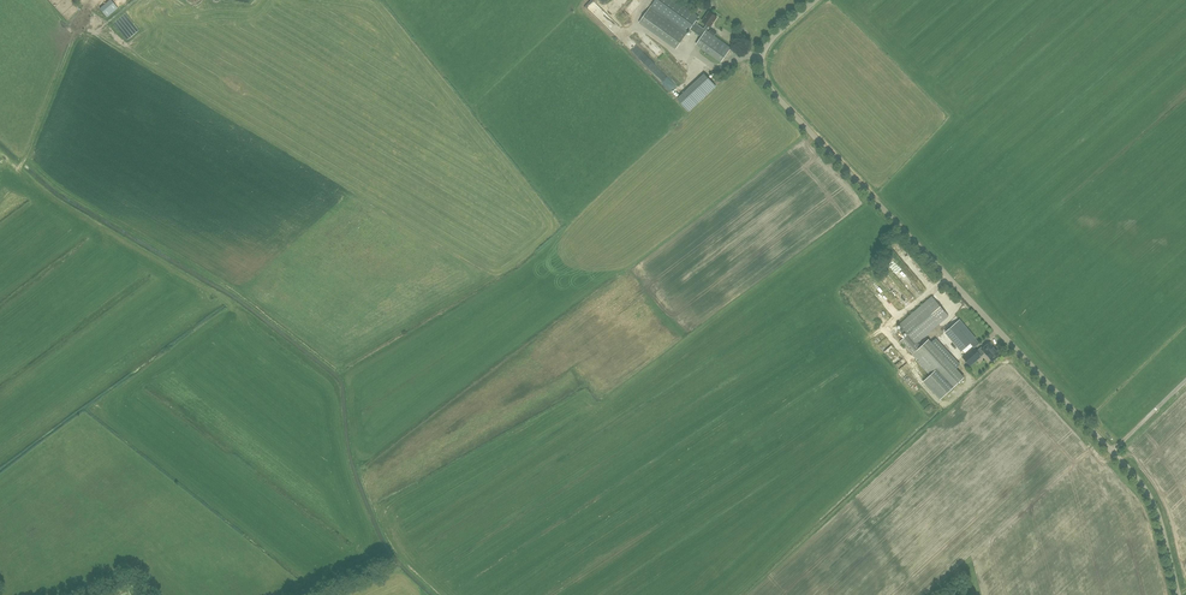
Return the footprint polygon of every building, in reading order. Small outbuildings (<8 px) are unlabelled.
[(97,6),(106,15),(116,4),(112,0),(103,0),(97,6)] [(699,16),(676,0),(655,0),(639,22),(675,49),(690,29),(695,22),(699,16)] [(704,28),(695,22),(690,29),(701,37),(706,30),(709,26),(710,27),(717,17),(709,11),(702,21),(706,24),(704,28)] [(731,48),(706,30),(701,37),(696,44),(721,62),(731,48)] [(656,50),(660,45),(645,32),(641,37),(656,50)] [(659,55),(669,66),(673,62),(663,51),(659,55)] [(694,55),(685,63),(695,74),(704,66),(694,55)] [(676,92),(681,87),(657,64),(652,69),(676,92)] [(716,86),(704,74),(677,99),(689,111),(716,86)] [(913,268),(927,285),(932,280),(919,264),(913,268)] [(897,305),(882,289),(877,294),(892,310),(897,305)] [(899,324),(907,334),(916,343),(917,343),(948,315),(932,296),(899,324)] [(945,332),(961,351),(976,338),(960,319),(945,332)] [(928,339),(920,346),(917,343),(916,343),(907,334),(901,340),(919,360),(917,361),(930,375),(923,381),(940,399),(963,377),(928,339)] [(981,347),(977,351),(981,356),(985,352),(992,361),(999,354),(998,353),(998,352),(996,349),(995,350),(989,342),(982,349),(981,347)] [(973,346),(961,355),(970,365),(981,356),(977,351),(973,346)] [(896,362),(899,366),(907,359),(902,353),(904,352),(900,348),(895,353),(900,358),(896,362)]
